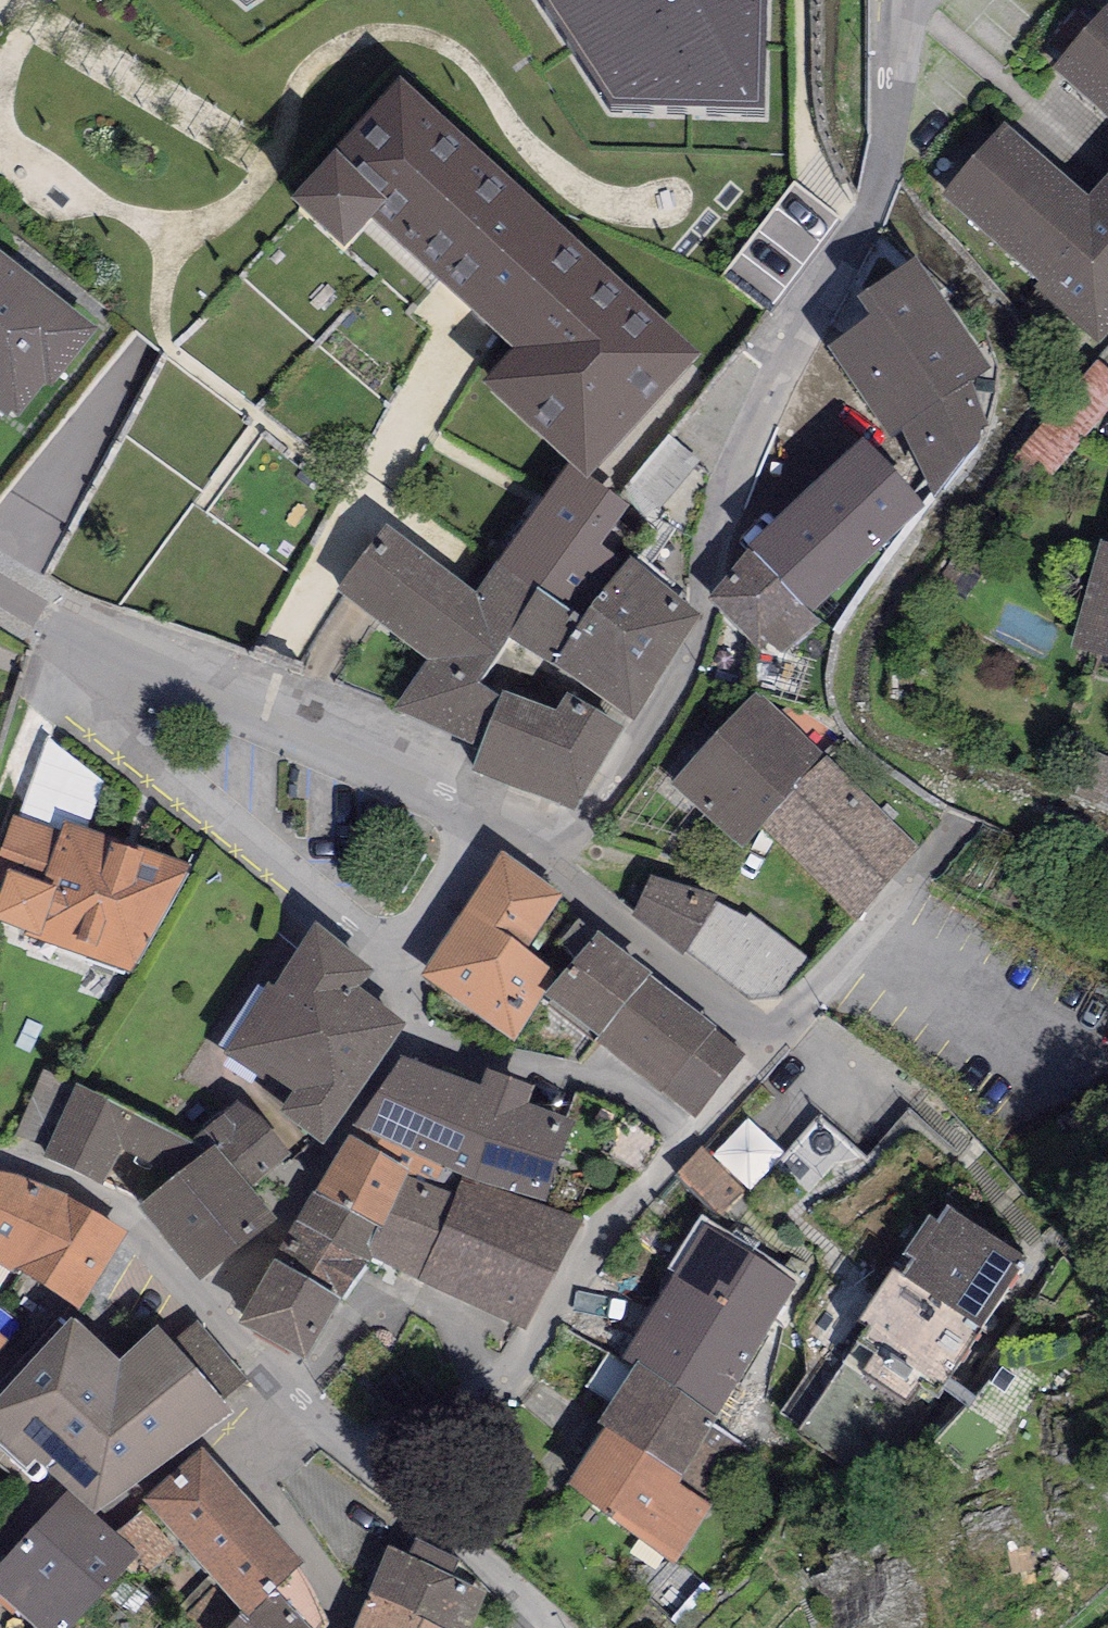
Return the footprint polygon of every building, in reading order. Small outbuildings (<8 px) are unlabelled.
[(245,29),(288,0),(214,0),(245,29)] [(602,125),(770,130),(788,0),(524,0),(602,125)] [(1052,79),(1107,128),(1107,14),(1052,79)] [(402,76),(282,212),(294,224),(347,273),(376,246),(501,362),(473,395),(592,507),(716,366),(402,76)] [(1088,204),(1005,132),(942,203),(1038,288),(1033,294),(1098,352),(1107,341),(1107,181),(1088,204)] [(12,429),(44,390),(50,395),(97,336),(0,260),(0,420),(12,429)] [(902,437),(973,391),(991,378),(917,266),(856,307),(871,329),(829,356),(888,446),(902,437)] [(973,391),(902,437),(934,507),(987,442),(973,391)] [(748,557),(809,621),(923,513),(863,449),(748,557)] [(389,532),(337,596),(427,668),(393,716),(482,751),(501,699),(556,717),(569,703),(580,689),(557,673),(631,569),(654,531),(600,495),(592,507),(564,484),(475,599),(389,532)] [(1102,545),(1071,656),(1107,666),(1107,547),(1102,545)] [(809,621),(748,557),(712,605),(755,657),(769,649),(783,658),(815,629),(809,621)] [(701,623),(631,569),(557,673),(580,689),(631,724),(701,623)] [(758,697),(672,790),(741,854),(759,835),(828,761),(758,697)] [(556,717),(501,699),(482,751),(473,776),(577,817),(625,733),(569,703),(556,717)] [(828,761),(759,835),(854,922),(923,848),(828,761)] [(15,821),(0,859),(0,891),(5,893),(0,904),(0,929),(138,984),(182,873),(66,827),(61,839),(15,821)] [(563,900),(502,861),(420,984),(514,1046),(558,980),(524,958),(563,900)] [(721,900),(651,880),(632,920),(686,957),(718,905),(721,900)] [(747,920),(718,905),(686,957),(753,1001),(776,997),(809,959),(750,916),(747,920)] [(374,975),(314,933),(224,1061),(258,1084),(252,1093),(286,1116),(280,1125),(321,1154),(407,1031),(359,997),(374,975)] [(650,979),(600,938),(545,1005),(596,1046),(650,979)] [(713,1031),(650,979),(596,1046),(661,1097),(713,1031)] [(745,1056),(713,1031),(661,1097),(694,1122),(745,1056)] [(402,1066),(347,1143),(411,1174),(408,1178),(455,1199),(462,1182),(544,1210),(573,1132),(529,1112),(535,1094),(488,1078),(482,1095),(402,1066)] [(49,1152),(76,1089),(77,1085),(43,1071),(15,1138),(49,1152)] [(169,1137),(76,1089),(49,1152),(43,1163),(103,1191),(123,1154),(181,1183),(210,1158),(169,1137)] [(215,1154),(250,1194),(291,1159),(261,1124),(231,1106),(201,1137),(215,1154)] [(821,1122),(755,1192),(797,1231),(863,1162),(821,1122)] [(754,1193),(784,1154),(750,1127),(719,1165),(754,1193)] [(347,1143),(317,1203),(380,1234),(382,1235),(408,1178),(411,1174),(347,1143)] [(704,1152),(678,1176),(720,1219),(745,1194),(704,1152)] [(181,1183),(139,1216),(200,1291),(277,1228),(250,1194),(215,1154),(210,1158),(181,1183)] [(418,1282),(455,1199),(408,1178),(382,1235),(380,1234),(368,1260),(418,1282)] [(16,1275),(61,1198),(0,1179),(0,1270),(13,1279),(16,1275)] [(583,1224),(544,1210),(462,1182),(455,1199),(418,1282),(416,1286),(526,1335),(583,1224)] [(125,1236),(61,1198),(16,1275),(80,1312),(125,1236)] [(317,1203),(311,1199),(295,1226),(366,1264),(368,1260),(380,1234),(317,1203)] [(1029,1268),(946,1213),(938,1228),(929,1223),(850,1348),(875,1360),(862,1378),(909,1406),(919,1391),(937,1404),(1029,1268)] [(366,1264),(295,1226),(271,1271),(342,1309),(366,1264)] [(797,1287),(704,1232),(624,1365),(636,1372),(717,1420),(797,1287)] [(342,1309),(271,1271),(238,1333),(306,1370),(342,1309)] [(0,1403),(0,1455),(24,1478),(34,1470),(65,1497),(94,1523),(233,1421),(157,1334),(119,1366),(73,1326),(0,1403)] [(597,1432),(605,1437),(566,1496),(676,1567),(712,1511),(676,1487),(717,1420),(636,1372),(597,1432)] [(303,1571),(202,1459),(145,1511),(244,1620),(249,1626),(299,1574),(303,1571)] [(65,1497),(0,1570),(0,1603),(29,1627),(75,1627),(138,1560),(94,1523),(65,1497)] [(388,1552),(355,1627),(473,1627),(487,1595),(388,1552)] [(299,1574),(249,1626),(244,1620),(236,1627),(323,1627),(299,1574)]
